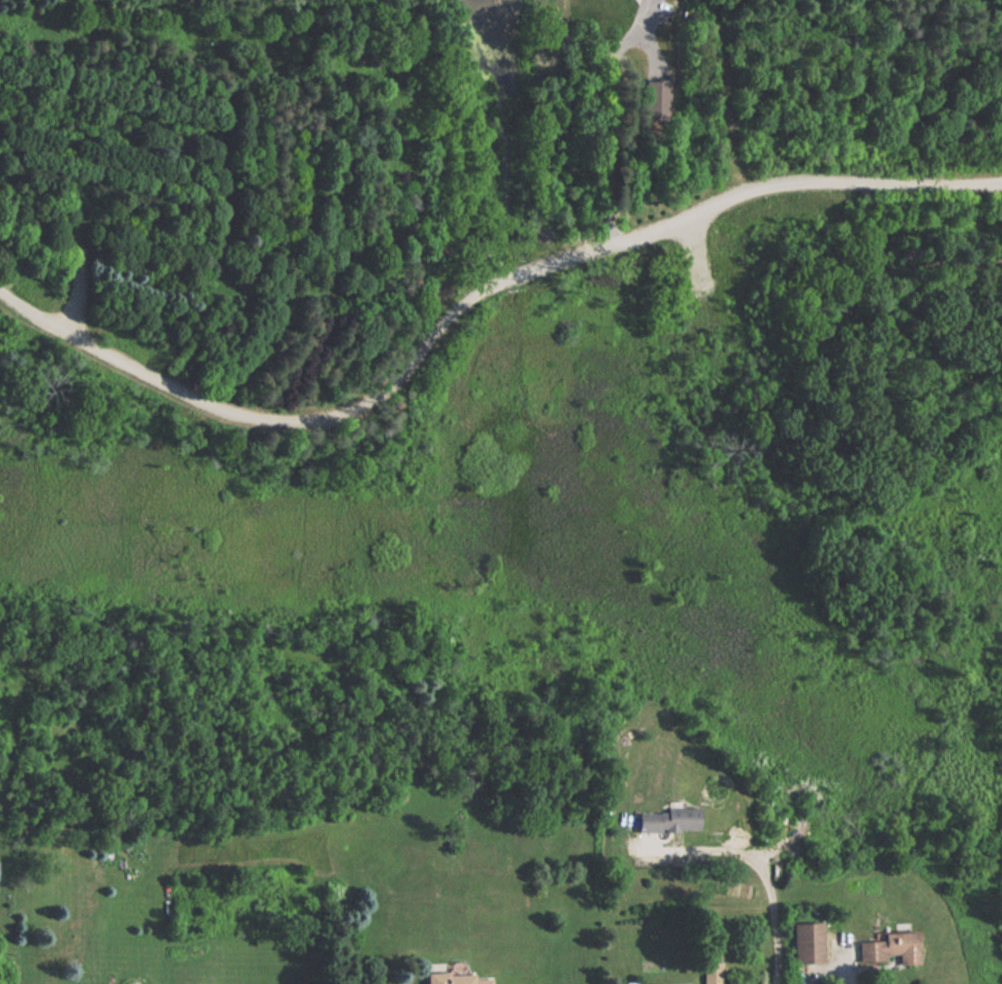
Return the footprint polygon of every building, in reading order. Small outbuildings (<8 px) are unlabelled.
[(636,833),(699,832),(699,809),(636,810),(636,833)] [(822,923),(792,923),(792,964),(823,964),(822,923)] [(881,932),(881,940),(858,941),(859,964),(884,963),(884,956),(897,955),(897,964),(918,963),(917,931),(881,932)] [(721,962),(703,962),(703,983),(721,983),(721,962)] [(490,977),(474,978),(473,972),(424,974),(424,983),(490,983),(490,977)]
